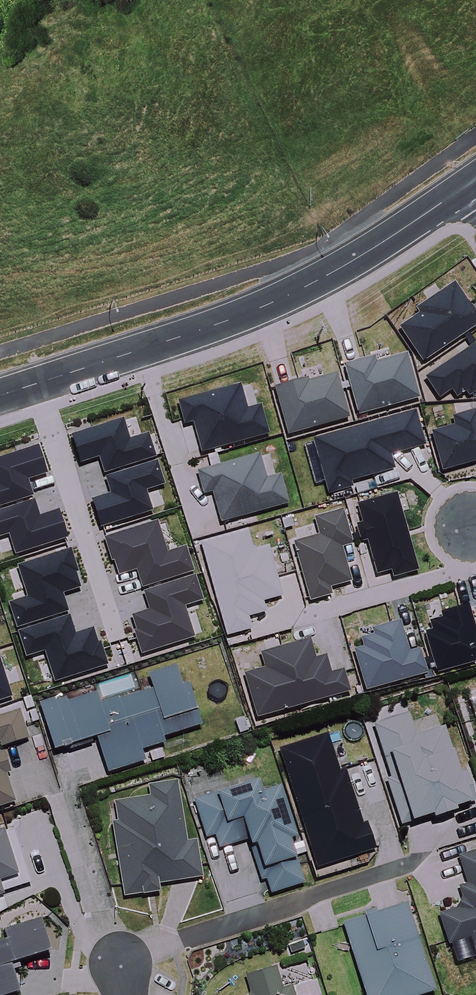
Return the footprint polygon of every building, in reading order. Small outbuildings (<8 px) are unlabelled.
[(396,330),(419,364),(475,326),(475,319),(453,285),(414,310),(418,315),(396,330)] [(423,380),(437,401),(449,393),(454,400),(463,393),(467,399),(475,393),(475,342),(423,380)] [(404,356),(374,365),(372,358),(341,367),(355,418),(417,401),(404,356)] [(335,376),(307,383),(306,380),(271,389),(284,438),(347,421),(335,376)] [(238,386),(174,404),(181,428),(189,425),(198,456),(267,436),(259,407),(245,411),(238,386)] [(429,435),(440,474),(475,463),(475,416),(475,412),(449,419),(452,428),(429,435)] [(413,413),(310,442),(326,496),(350,489),(348,484),(393,471),(390,457),(423,448),(413,413)] [(120,421),(73,434),(80,458),(101,452),(105,467),(150,454),(145,435),(126,441),(120,421)] [(35,446),(0,457),(0,503),(28,494),(23,477),(43,470),(35,446)] [(257,456),(194,473),(200,498),(210,495),(218,525),(286,507),(278,476),(264,480),(257,456)] [(155,462),(108,476),(113,494),(95,499),(101,522),(148,508),(142,488),(161,482),(155,462)] [(396,495),(354,505),(360,526),(353,527),(357,545),(365,543),(374,576),(388,572),(390,580),(416,573),(396,495)] [(0,511),(0,533),(9,530),(16,550),(63,535),(56,512),(37,518),(32,501),(0,511)] [(339,511),(312,519),(317,537),(290,545),(308,604),(330,598),(328,590),(349,584),(339,550),(350,546),(339,511)] [(155,524),(109,539),(119,570),(137,564),(143,584),(190,568),(183,548),(165,554),(155,524)] [(245,532),(197,545),(223,640),(248,633),(245,620),(263,615),(261,604),(280,599),(266,547),(251,552),(245,532)] [(68,551),(19,565),(29,596),(11,602),(18,623),(65,609),(59,590),(78,584),(68,551)] [(193,576),(146,591),(152,609),(134,615),(144,648),(192,634),(182,603),(200,597),(193,576)] [(440,611),(442,615),(428,619),(431,628),(424,630),(436,672),(475,660),(475,629),(468,602),(440,611)] [(67,616),(19,631),(26,653),(45,647),(54,677),(103,662),(91,628),(73,635),(67,616)] [(363,644),(353,647),(364,688),(426,671),(419,647),(409,650),(400,618),(372,626),(373,632),(361,635),(363,644)] [(310,636),(259,650),(264,665),(243,671),(256,717),(350,691),(343,667),(330,670),(325,653),(315,656),(310,636)] [(9,695),(0,664),(0,698),(9,695)] [(184,684),(178,664),(147,673),(148,675),(136,679),(134,672),(97,683),(98,687),(41,705),(55,750),(98,737),(108,773),(144,762),(141,751),(164,744),(163,738),(204,725),(190,682),(184,684)] [(21,711),(0,718),(0,807),(15,802),(6,773),(10,772),(2,747),(29,738),(21,711)] [(430,817),(431,822),(459,814),(458,809),(475,804),(466,772),(460,774),(447,728),(416,737),(410,716),(376,726),(391,778),(387,778),(401,825),(430,817)] [(351,768),(340,732),(280,751),(317,867),(377,848),(368,820),(362,822),(346,770),(351,768)] [(221,848),(248,840),(260,882),(267,880),(272,893),(303,884),(296,858),(306,854),(285,784),(264,790),(261,781),(196,800),(207,839),(217,836),(221,848)] [(118,822),(114,823),(124,897),(160,892),(159,884),(202,878),(198,844),(187,846),(186,840),(178,782),(149,786),(151,796),(115,801),(118,822)] [(9,912),(2,893),(29,884),(11,829),(0,833),(0,915),(9,912)] [(458,858),(466,886),(455,889),(461,907),(441,913),(450,945),(470,939),(475,957),(475,853),(458,858)] [(408,903),(345,922),(367,994),(423,994),(435,991),(408,903)] [(12,967),(58,953),(45,911),(0,924),(0,994),(21,994),(12,967)] [(277,967),(247,976),(251,991),(250,994),(323,994),(318,979),(283,989),(277,967)]
